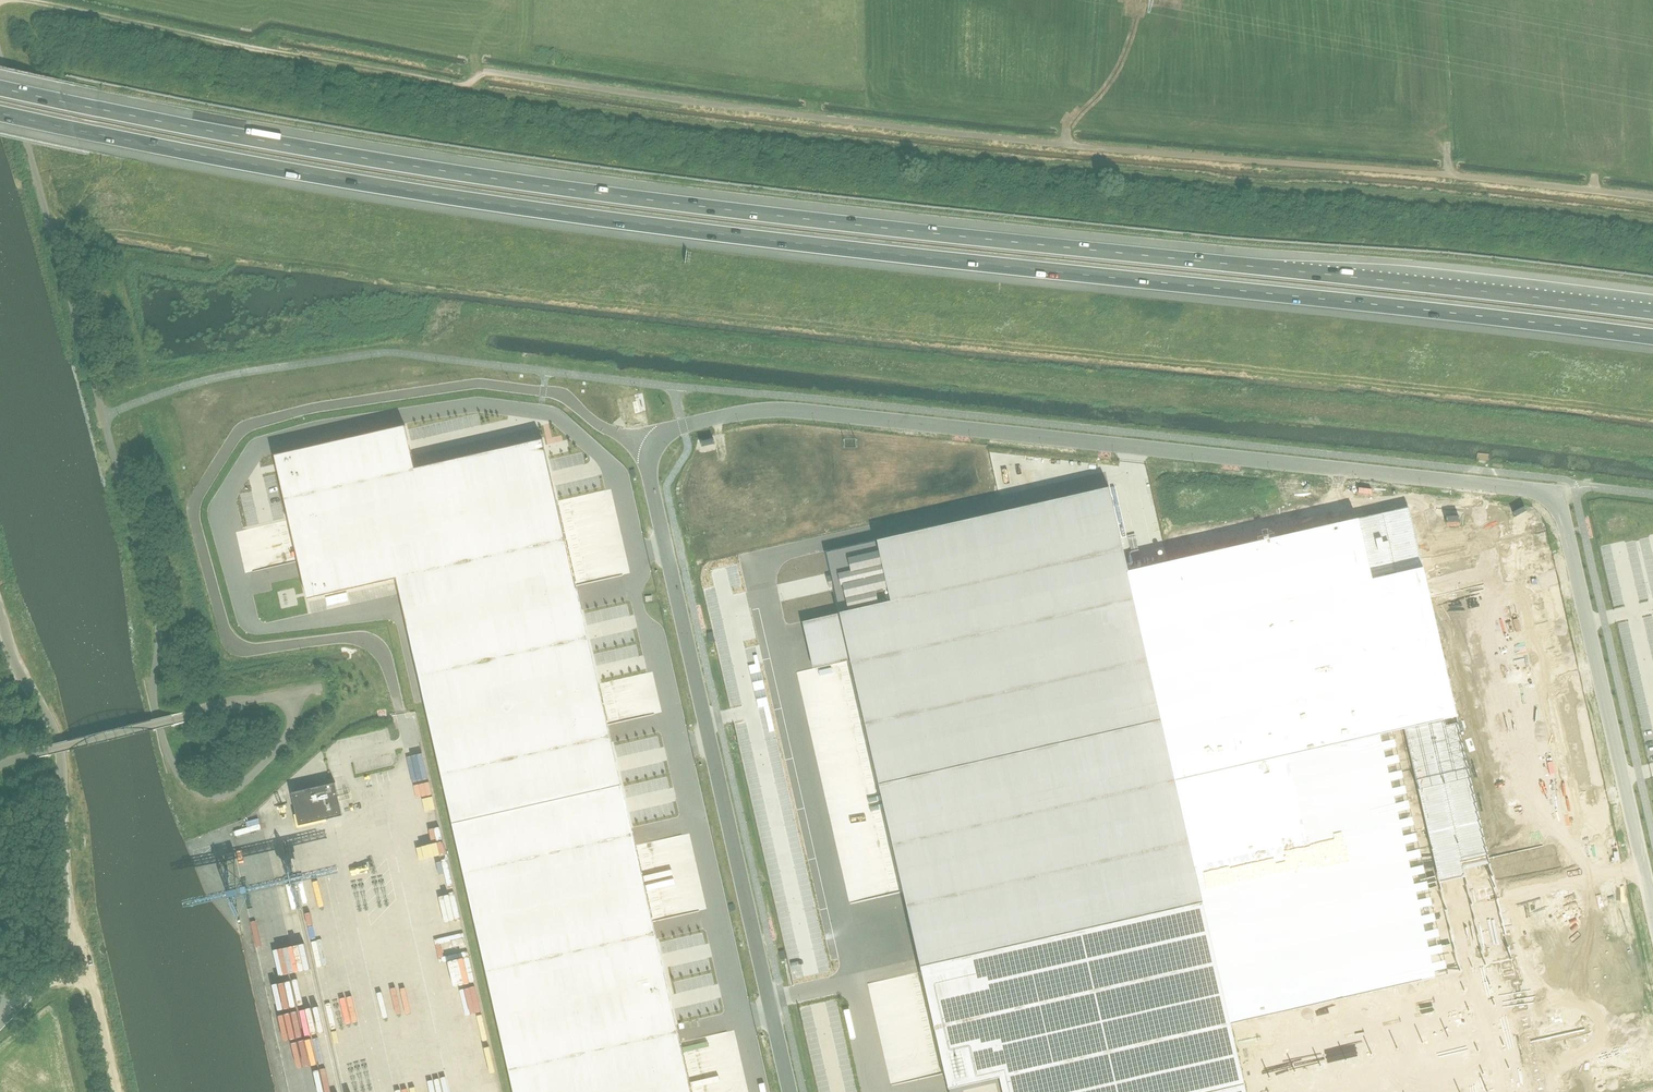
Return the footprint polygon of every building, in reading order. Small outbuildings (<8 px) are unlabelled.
[(406,426),(276,455),(308,599),(398,578),(408,626),(449,617),(415,468),(406,426)] [(543,439),(415,468),(449,617),(577,588),(543,439)] [(1109,487),(826,552),(840,613),(851,660),(882,794),(1164,730),(1128,571),(1109,487)] [(1128,571),(1164,730),(1175,780),(1457,716),(1423,569),(1420,557),(1409,506),(1383,512),(1369,516),(1128,571)] [(449,617),(408,626),(431,725),(599,686),(577,588),(449,617)] [(599,686),(431,725),(453,823),(622,785),(599,686)] [(1457,716),(1175,780),(1203,901),(1230,1022),(1512,958),(1504,923),(1501,911),(1457,716)] [(1164,730),(882,794),(921,965),(1203,901),(1175,780),(1164,730)] [(336,782),(292,792),(299,825),(343,815),(336,782)] [(453,823),(515,1091),(692,1091),(622,785),(453,823)] [(921,965),(950,1091),(1206,1091),(1244,1083),(1230,1022),(1203,901),(921,965)] [(1230,1022),(1244,1083),(1246,1091),(1543,1091),(1512,958),(1230,1022)] [(495,1062),(486,1064),(489,1078),(498,1076),(495,1062)] [(1206,1091),(1246,1091),(1244,1083),(1206,1091)]
